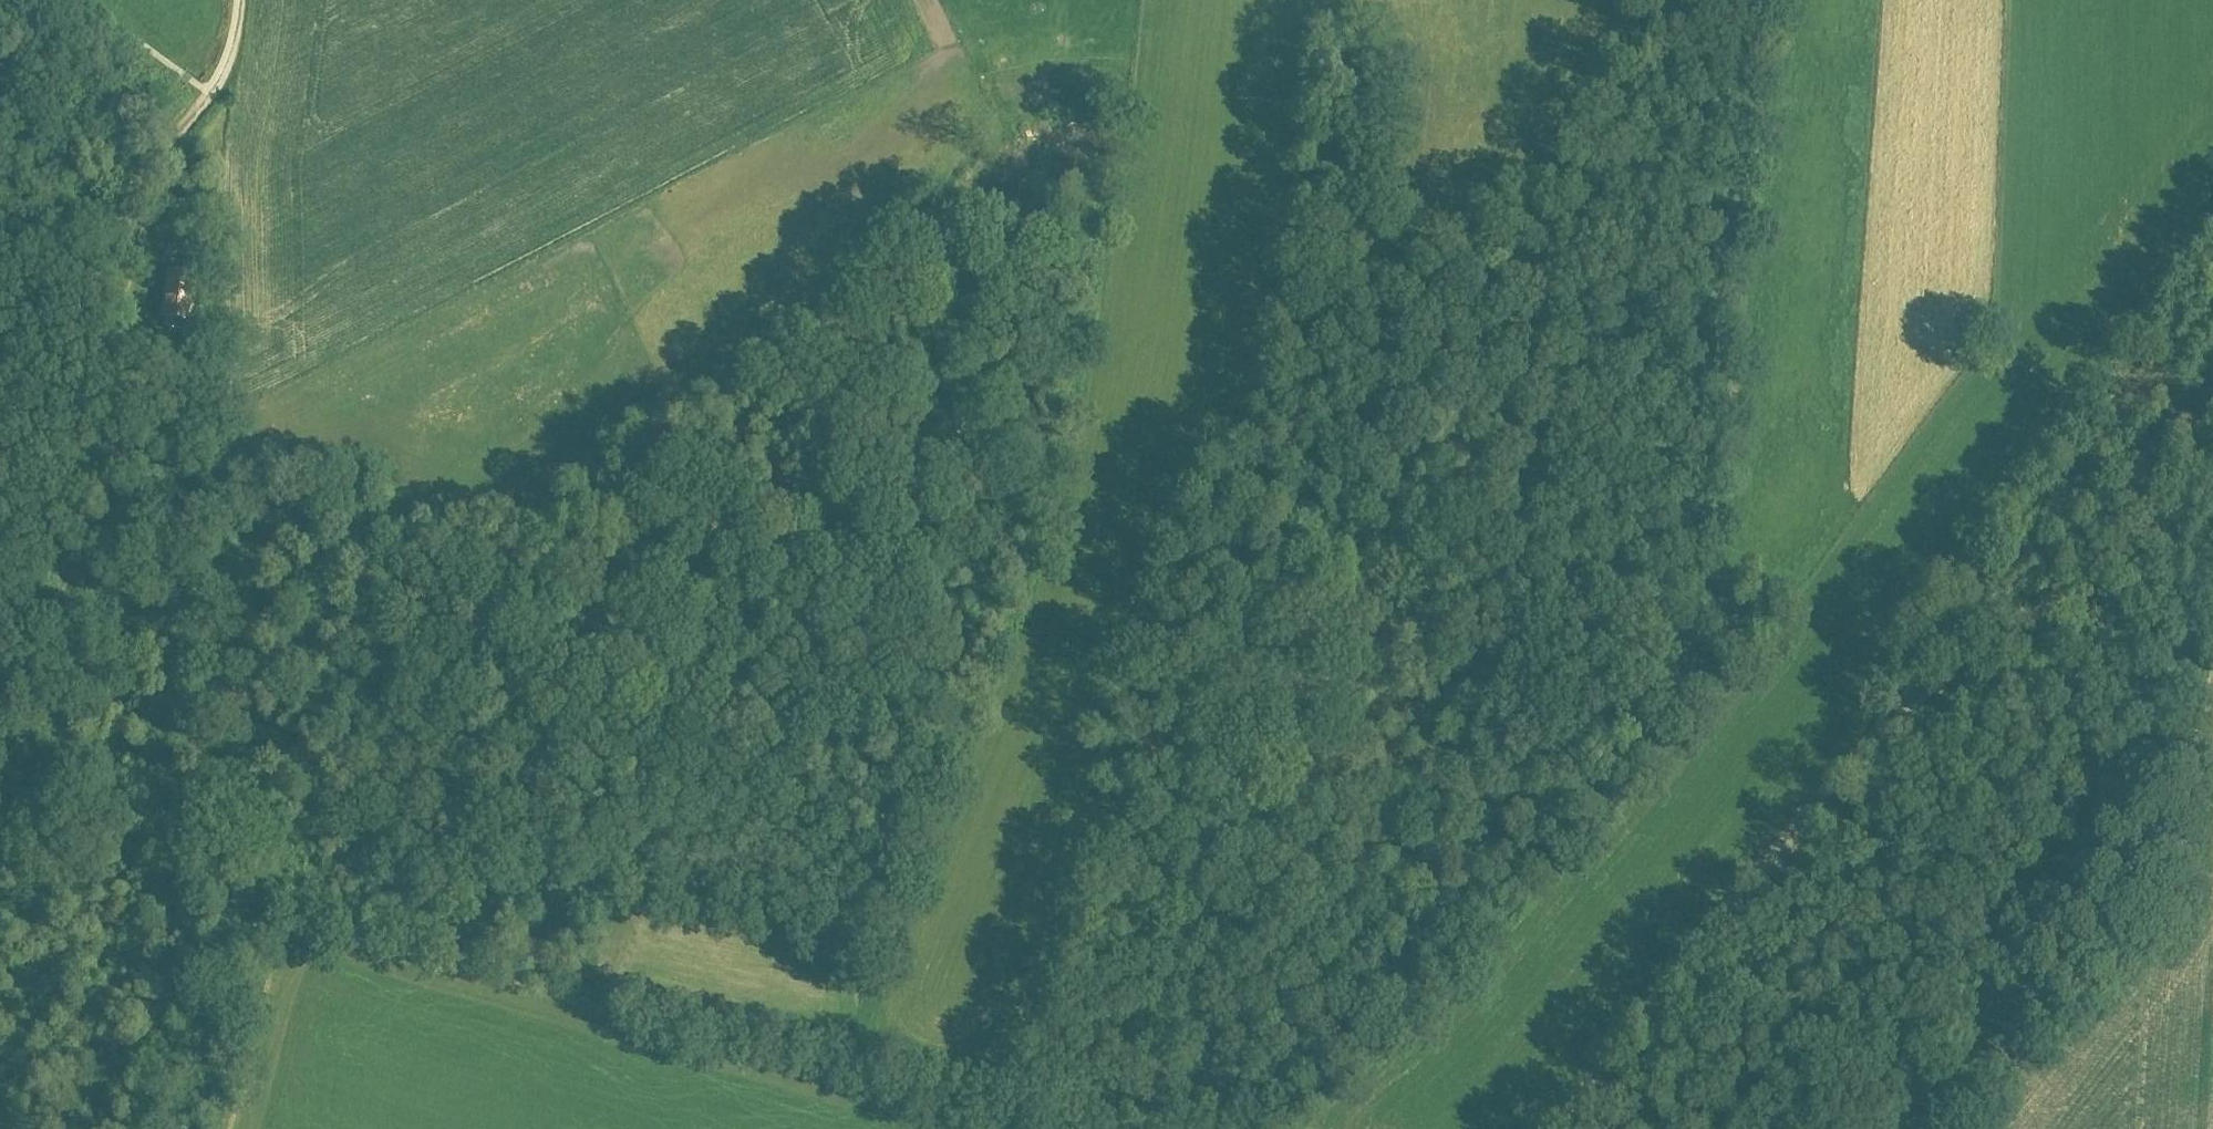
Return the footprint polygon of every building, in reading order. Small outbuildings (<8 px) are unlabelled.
[(166,291),(170,291),(166,316),(190,319),(196,273),(169,270),(166,291)] [(205,339),(197,336),(188,332),(184,343),(201,350),(205,339)]
